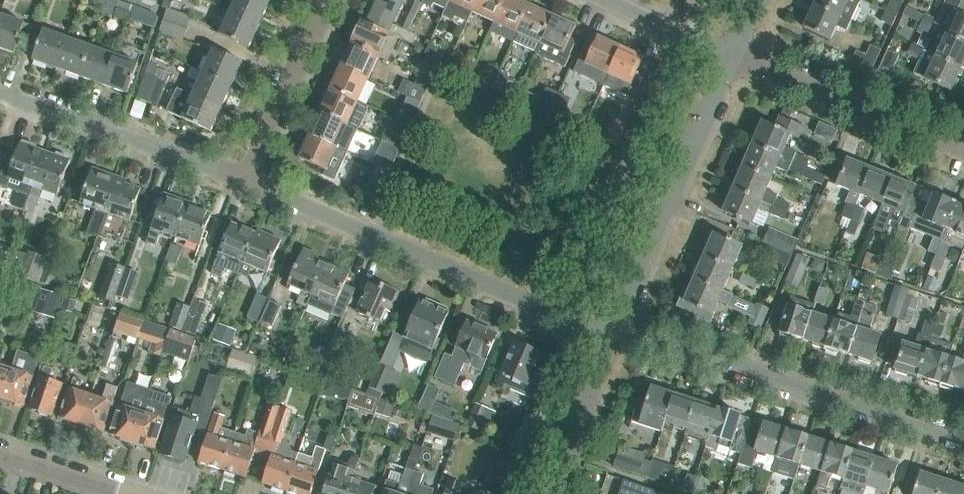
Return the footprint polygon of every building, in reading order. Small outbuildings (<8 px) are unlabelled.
[(105,7),(116,11),(113,17),(127,21),(127,20),(129,14),(132,6),(132,5),(117,0),(108,0),(105,7)] [(166,9),(169,10),(173,0),(164,0),(162,7),(166,9)] [(231,12),(260,25),(270,3),(263,0),(236,0),(231,12)] [(366,24),(390,35),(393,25),(405,0),(377,0),(366,24)] [(449,2),(450,0),(424,0),(423,4),(430,7),(432,3),(446,10),(449,2)] [(467,24),(478,0),(450,0),(449,2),(450,3),(443,17),(453,21),(454,18),(467,24)] [(505,0),(478,0),(467,24),(468,24),(473,13),(495,23),(505,0)] [(514,42),(530,6),(517,0),(505,0),(491,32),(514,42)] [(815,5),(841,18),(849,21),(859,0),(817,0),(815,5)] [(957,15),(952,25),(922,12),(917,22),(947,36),(963,44),(963,3),(958,0),(946,0),(943,9),(957,15)] [(849,21),(841,18),(815,5),(804,28),(831,40),(836,29),(844,33),(849,21)] [(129,14),(127,20),(140,24),(145,11),(136,8),(132,6),(129,14)] [(536,53),(540,44),(553,17),(530,6),(514,42),(536,53)] [(162,21),(184,29),(188,18),(165,11),(162,21)] [(411,11),(402,29),(405,31),(408,32),(416,14),(411,11)] [(895,16),(884,11),(879,22),(889,27),(895,16)] [(260,25),(231,12),(220,35),(250,48),(260,25)] [(2,16),(0,21),(0,49),(15,54),(26,25),(2,16)] [(553,17),(540,44),(536,53),(536,54),(565,67),(570,55),(565,52),(576,27),(553,17)] [(184,29),(162,21),(158,32),(181,40),(184,29)] [(378,58),(380,58),(388,62),(399,39),(401,40),(405,31),(402,29),(393,25),(390,35),(366,24),(363,22),(352,46),(378,58)] [(947,36),(917,22),(912,34),(942,47),(937,58),(962,70),(963,66),(963,44),(947,36)] [(401,40),(413,45),(417,36),(408,32),(405,31),(401,40)] [(33,62),(57,70),(68,40),(44,32),(33,62)] [(585,65),(609,75),(621,49),(597,38),(585,65)] [(57,70),(81,79),(91,49),(68,40),(57,70)] [(431,44),(424,59),(433,63),(439,48),(431,44)] [(851,62),(868,70),(872,72),(881,50),(870,45),(866,55),(856,51),(851,62)] [(962,70),(937,58),(909,45),(903,56),(931,70),(926,80),(952,92),(962,70)] [(352,46),(343,64),(342,68),(368,80),(378,58),(352,46)] [(115,57),(91,49),(81,79),(104,87),(115,57)] [(621,49),(609,75),(632,86),(644,59),(621,49)] [(214,51),(203,74),(232,87),(243,64),(214,51)] [(888,51),(878,74),(889,79),(899,56),(888,51)] [(453,54),(447,69),(455,73),(461,58),(453,54)] [(139,66),(115,57),(104,87),(128,96),(139,66)] [(150,63),(145,75),(158,80),(157,82),(165,85),(166,86),(170,76),(155,70),(157,65),(150,63)] [(476,65),(469,79),(477,83),(483,68),(476,65)] [(421,77),(431,81),(435,71),(425,67),(421,77)] [(342,68),(335,83),(332,90),(358,102),(368,80),(342,68)] [(199,84),(193,97),(222,110),(232,87),(203,74),(190,69),(186,78),(199,84)] [(431,82),(415,74),(412,82),(428,89),(431,82)] [(145,75),(137,98),(158,106),(165,85),(157,82),(158,80),(145,75)] [(499,75),(492,90),(499,93),(506,78),(499,75)] [(546,89),(537,110),(549,115),(558,94),(546,89)] [(347,126),(358,131),(368,108),(358,102),(332,90),(327,100),(323,98),(318,109),(322,111),(321,114),(347,126)] [(183,120),(211,133),(222,110),(193,97),(193,98),(178,91),(168,114),(183,120)] [(549,115),(560,121),(570,100),(558,94),(549,115)] [(421,105),(404,97),(401,105),(417,113),(421,105)] [(358,131),(321,114),(310,136),(337,148),(348,153),(358,131)] [(779,116),(774,127),(762,122),(752,145),(781,157),(804,167),(808,158),(784,148),(790,134),(802,141),(808,129),(779,116)] [(411,127),(394,119),(390,128),(407,136),(411,127)] [(605,142),(617,147),(628,125),(615,119),(605,142)] [(326,171),(335,152),(337,148),(310,136),(300,159),(326,171)] [(46,153),(44,157),(36,154),(37,150),(36,149),(37,147),(23,142),(23,144),(21,144),(18,154),(11,152),(0,181),(0,185),(22,193),(16,209),(24,212),(46,153)] [(804,167),(781,157),(752,145),(742,167),(771,179),(776,167),(800,177),(804,167)] [(54,156),(53,160),(45,157),(46,153),(24,212),(34,215),(42,191),(58,197),(71,162),(68,161),(69,159),(57,154),(56,157),(54,156)] [(377,154),(372,165),(378,168),(389,173),(395,162),(377,154)] [(808,158),(804,167),(818,173),(821,164),(808,158)] [(857,205),(861,195),(872,170),(849,160),(838,186),(849,190),(839,216),(851,221),(857,205)] [(742,167),(733,189),(762,201),(773,206),(777,197),(778,194),(767,189),(771,179),(742,167)] [(380,195),(389,173),(378,168),(368,189),(380,195)] [(97,237),(105,213),(116,182),(108,180),(110,176),(93,170),(80,205),(93,209),(85,232),(97,237)] [(861,195),(883,204),(894,179),(872,170),(861,195)] [(920,203),(912,199),(917,188),(894,179),(883,204),(874,228),(883,232),(892,208),(904,213),(897,230),(908,234),(920,203)] [(141,191),(116,182),(105,213),(97,237),(96,237),(106,241),(108,235),(122,241),(129,222),(130,222),(141,191)] [(773,206),(762,201),(733,189),(723,212),(752,224),(758,209),(781,219),(785,211),(773,206)] [(188,207),(189,204),(165,195),(147,244),(156,248),(161,232),(176,238),(188,207)] [(943,240),(947,230),(957,205),(935,195),(930,207),(920,203),(909,229),(931,238),(932,236),(943,240)] [(773,206),(786,212),(790,203),(777,197),(773,206)] [(857,205),(851,221),(857,223),(863,208),(857,205)] [(963,251),(963,207),(957,205),(947,230),(943,240),(936,255),(943,258),(948,244),(963,251)] [(212,215),(188,207),(176,238),(200,247),(212,215)] [(244,264),(253,242),(256,236),(232,225),(215,264),(212,276),(221,280),(226,270),(239,276),(240,274),(244,264)] [(766,228),(760,241),(790,254),(796,240),(766,228)] [(713,234),(703,257),(733,270),(743,247),(713,234)] [(264,239),(256,236),(253,242),(244,264),(240,274),(247,278),(252,267),(268,274),(282,242),(266,235),(264,239)] [(936,255),(943,240),(932,236),(926,251),(936,255)] [(790,254),(760,241),(755,253),(785,266),(790,254)] [(175,243),(168,263),(175,265),(182,245),(175,243)] [(27,251),(18,276),(39,282),(48,258),(27,251)] [(314,294),(326,265),(318,261),(320,257),(304,251),(290,284),(303,290),(297,303),(308,308),(314,294)] [(799,254),(786,284),(796,288),(809,258),(799,254)] [(703,257),(694,279),(723,292),(733,270),(703,257)] [(48,262),(40,285),(51,289),(59,266),(48,262)] [(350,275),(326,265),(314,294),(322,298),(321,300),(336,307),(333,314),(343,319),(356,290),(346,285),(350,275)] [(878,266),(875,273),(889,278),(891,270),(878,266)] [(138,272),(126,268),(116,296),(128,300),(138,272)] [(755,280),(739,273),(735,282),(751,289),(755,280)] [(113,302),(121,278),(108,274),(100,297),(113,302)] [(10,292),(14,281),(0,276),(0,288),(10,292)] [(36,298),(40,287),(17,279),(13,291),(36,298)] [(723,292),(694,279),(690,288),(685,286),(684,287),(685,288),(677,307),(695,314),(694,317),(710,324),(714,314),(713,313),(718,301),(727,305),(731,295),(723,292)] [(359,313),(381,323),(386,311),(389,313),(398,292),(382,285),(381,289),(371,284),(359,313)] [(899,320),(907,296),(909,289),(896,285),(886,316),(899,320)] [(52,318),(59,296),(40,290),(33,312),(52,318)] [(820,290),(815,303),(825,306),(829,293),(820,290)] [(249,318),(261,323),(270,301),(258,296),(249,318)] [(907,296),(899,320),(911,323),(918,300),(907,296)] [(792,297),(788,307),(780,333),(803,341),(812,314),(815,304),(792,297)] [(64,298),(60,309),(72,313),(76,302),(64,298)] [(194,301),(191,308),(182,331),(196,335),(207,304),(194,301)] [(283,307),(270,301),(261,323),(273,329),(283,307)] [(865,304),(857,301),(852,317),(837,313),(835,321),(826,348),(849,355),(857,329),(865,304)] [(446,313),(447,310),(434,304),(433,307),(420,302),(399,352),(427,364),(437,341),(449,314),(446,313)] [(865,304),(857,329),(849,355),(872,363),(881,336),(867,332),(876,306),(866,303),(865,304)] [(105,308),(93,304),(87,323),(99,326),(105,308)] [(170,326),(182,331),(191,308),(178,304),(170,326)] [(760,329),(769,309),(756,304),(749,323),(760,329)] [(110,311),(106,322),(115,325),(119,314),(110,311)] [(803,341),(826,348),(835,321),(812,314),(803,341)] [(919,377),(927,351),(935,326),(936,323),(922,318),(912,346),(904,343),(895,370),(919,377)] [(162,328),(144,322),(141,331),(138,340),(156,345),(162,328)] [(138,340),(141,331),(117,323),(112,337),(136,345),(138,340)] [(462,372),(470,354),(465,364),(478,370),(482,359),(486,361),(497,336),(468,323),(449,366),(462,372)] [(919,377),(942,385),(950,358),(953,349),(940,345),(945,329),(935,326),(927,351),(919,377)] [(219,327),(213,340),(229,346),(235,333),(219,327)] [(188,361),(196,338),(170,329),(162,353),(188,361)] [(338,331),(319,376),(331,381),(350,336),(338,331)] [(110,340),(101,366),(108,368),(117,342),(110,340)] [(201,340),(198,350),(211,353),(214,344),(201,340)] [(542,375),(533,371),(541,354),(515,343),(496,388),(507,393),(508,389),(532,399),(542,375)] [(252,345),(249,352),(260,357),(263,350),(252,345)] [(963,349),(959,361),(950,358),(942,385),(963,392),(963,349)] [(232,350),(225,372),(250,379),(257,358),(232,350)] [(18,351),(12,367),(11,371),(2,400),(24,407),(34,378),(40,358),(18,351)] [(12,367),(0,363),(0,399),(2,400),(11,371),(12,367)] [(380,366),(370,388),(383,393),(392,371),(380,366)] [(40,380),(37,379),(27,408),(52,416),(62,387),(49,383),(53,372),(44,369),(40,380)] [(319,394),(319,391),(323,380),(292,370),(287,384),(319,394)] [(176,407),(160,454),(170,457),(169,460),(179,463),(182,462),(184,462),(196,429),(204,432),(203,435),(204,435),(223,379),(209,374),(201,399),(195,397),(190,412),(176,407)] [(81,426),(90,398),(78,394),(82,382),(74,379),(70,390),(69,390),(59,418),(81,426)] [(334,383),(323,380),(319,391),(330,395),(334,383)] [(441,390),(429,384),(417,411),(439,418),(444,406),(435,403),(441,390)] [(662,430),(674,394),(674,393),(651,385),(651,386),(646,401),(639,399),(631,422),(639,424),(639,425),(661,433),(662,430)] [(102,402),(91,398),(81,426),(103,433),(118,389),(108,386),(102,402)] [(128,386),(111,435),(133,442),(150,393),(128,386)] [(376,414),(381,399),(354,390),(349,405),(376,414)] [(150,393),(133,442),(155,450),(165,421),(169,422),(173,409),(170,408),(172,400),(150,393)] [(674,393),(674,394),(662,430),(670,432),(672,424),(687,429),(696,400),(674,393)] [(396,405),(380,400),(376,412),(392,417),(396,405)] [(718,407),(696,400),(687,429),(685,437),(706,444),(718,408),(718,407)] [(246,437),(235,433),(223,470),(246,478),(254,454),(263,457),(273,426),(280,407),(269,404),(259,434),(248,430),(246,437)] [(478,404),(468,426),(480,431),(489,409),(478,404)] [(749,429),(738,425),(741,416),(718,408),(706,444),(707,444),(706,447),(718,451),(722,440),(731,443),(729,450),(741,454),(749,429)] [(215,414),(208,435),(199,462),(223,470),(235,433),(220,428),(224,417),(215,414)] [(453,442),(458,426),(451,423),(446,439),(453,442)] [(749,429),(741,454),(738,464),(752,469),(758,451),(777,458),(786,430),(763,423),(760,432),(749,429)] [(263,483),(287,491),(296,463),(299,454),(291,451),(286,442),(279,440),(283,430),(273,426),(263,457),(271,460),(263,483)] [(471,430),(460,426),(457,434),(469,437),(471,430)] [(379,432),(373,430),(370,437),(376,439),(379,432)] [(786,430),(777,458),(799,465),(808,437),(786,430)] [(808,437),(799,465),(821,472),(830,444),(808,437)] [(825,490),(830,475),(843,479),(852,451),(830,444),(821,472),(816,487),(825,490)] [(422,448),(414,445),(404,476),(391,472),(388,481),(387,481),(382,493),(407,493),(422,448)] [(287,491),(296,493),(313,493),(320,471),(326,450),(317,447),(313,458),(299,454),(296,463),(287,491)] [(840,489),(857,493),(863,493),(866,486),(874,459),(852,451),(843,479),(840,489)] [(613,467),(639,475),(644,463),(617,455),(613,467)] [(351,489),(353,481),(355,477),(360,461),(352,459),(347,466),(335,462),(325,493),(349,493),(351,489)] [(874,459),(866,486),(888,493),(897,466),(874,459)] [(646,479),(651,462),(644,460),(644,463),(639,475),(639,476),(646,479)] [(499,461),(493,476),(505,480),(510,465),(499,461)] [(658,464),(651,462),(646,479),(653,481),(658,464)] [(414,472),(407,493),(432,493),(433,490),(419,486),(423,475),(414,472)] [(690,493),(695,477),(687,474),(681,490),(690,493)] [(942,481),(920,474),(913,493),(938,493),(942,481)] [(353,481),(351,489),(349,493),(374,493),(376,489),(361,484),(362,479),(355,477),(353,481)] [(695,477),(690,493),(692,493),(699,493),(704,479),(695,477)] [(463,485),(451,481),(446,493),(460,493),(463,485)] [(660,493),(628,481),(623,493),(626,493),(659,493),(660,493)] [(963,490),(963,488),(942,481),(938,493),(963,493),(963,490)]
